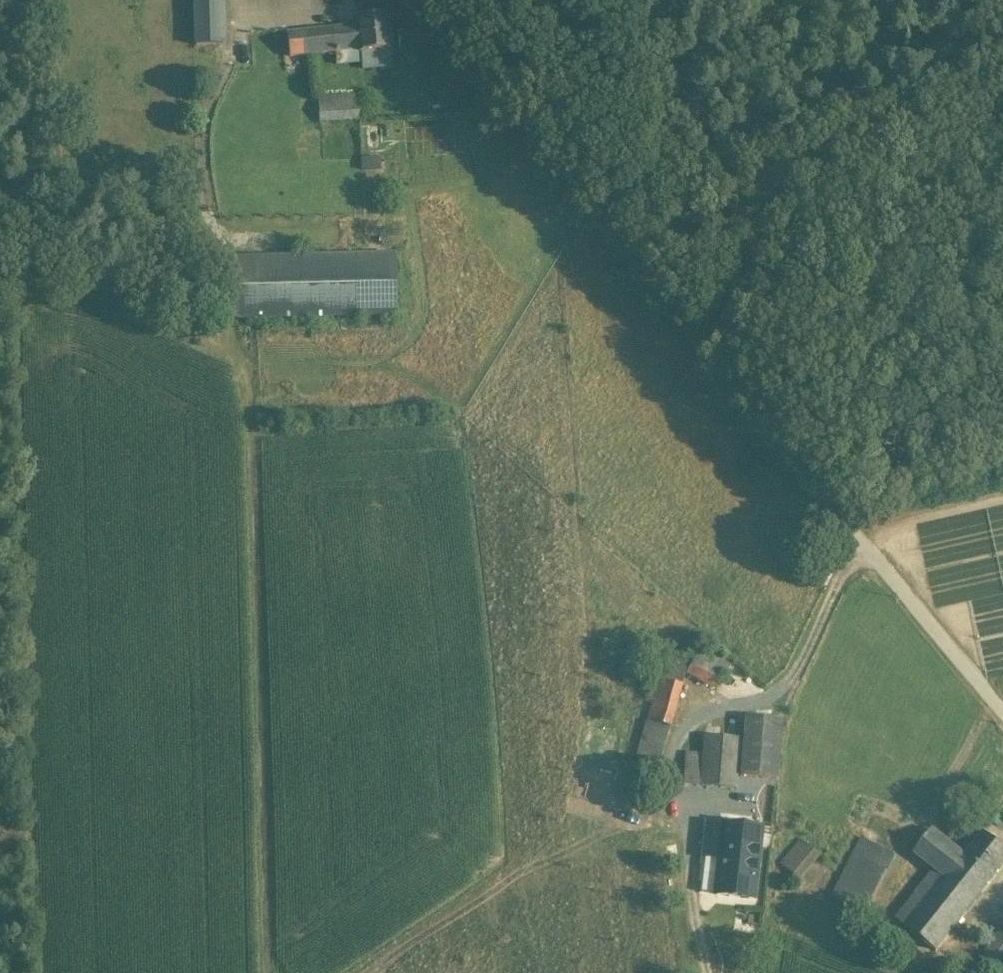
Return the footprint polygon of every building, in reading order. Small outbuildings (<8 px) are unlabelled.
[(193,45),(195,45),(219,44),(225,44),(224,0),(193,0),(193,45)] [(291,33),(293,56),(335,52),(335,53),(358,51),(358,54),(391,51),(391,50),(393,50),(389,16),(395,16),(393,0),(361,0),(362,18),(357,18),(357,26),(291,33)] [(320,122),(360,120),(358,94),(319,96),(320,122)] [(396,253),(235,257),(237,320),(397,317),(396,253)] [(704,648),(687,674),(713,691),(730,665),(704,648)] [(666,656),(659,684),(638,757),(660,763),(688,662),(666,656)] [(782,720),(746,717),(741,777),(777,780),(782,720)] [(740,739),(704,736),(701,787),(736,789),(740,739)] [(702,754),(686,753),(684,785),(700,787),(702,754)] [(760,829),(709,824),(706,856),(722,858),(756,862),(760,829)] [(966,856),(934,830),(915,854),(935,870),(896,919),(937,951),(994,878),(966,856)] [(985,832),(966,856),(994,878),(1002,867),(1002,847),(985,832)] [(896,854),(863,838),(833,897),(867,914),(896,854)] [(799,859),(789,870),(799,878),(819,855),(801,839),(791,851),(799,859)] [(756,862),(722,858),(717,895),(752,899),(756,862)]
